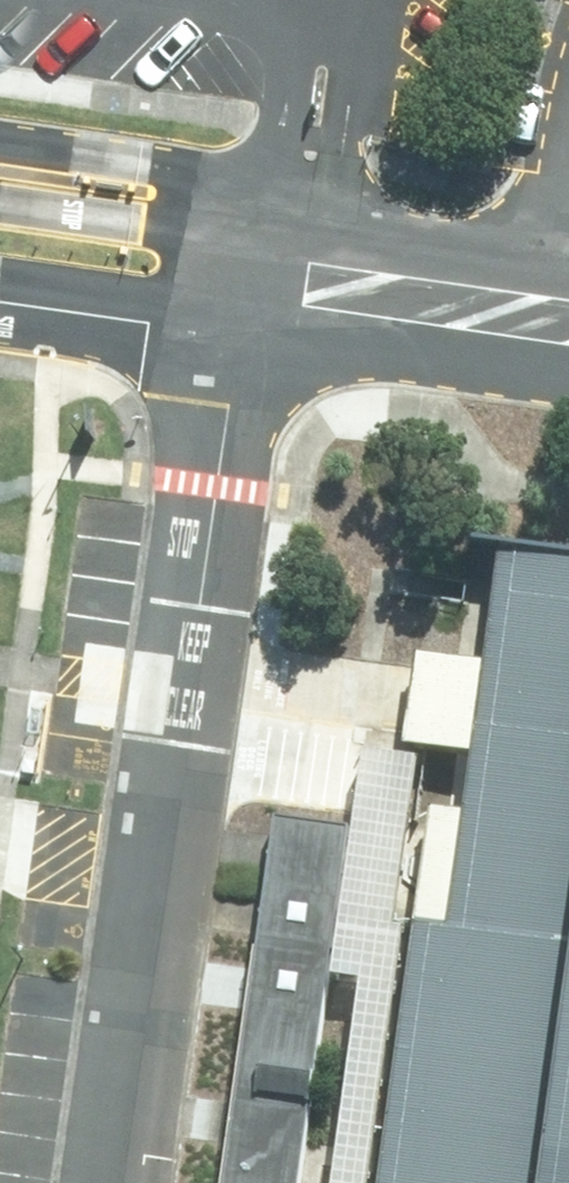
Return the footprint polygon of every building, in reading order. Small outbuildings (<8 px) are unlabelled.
[(495,531),(478,656),(465,749),(458,805),(442,916),(411,912),(374,1182),(568,1182),(568,541),(495,531)] [(402,740),(465,749),(471,703),(478,656),(415,648),(408,698),(402,740)] [(363,744),(331,968),(361,972),(332,1182),(374,1182),(411,912),(394,916),(417,751),(363,744)] [(427,801),(411,912),(442,916),(458,805),(427,801)] [(220,1182),(299,1182),(331,968),(350,824),(272,813),(248,985),(228,1124),(220,1182)]
